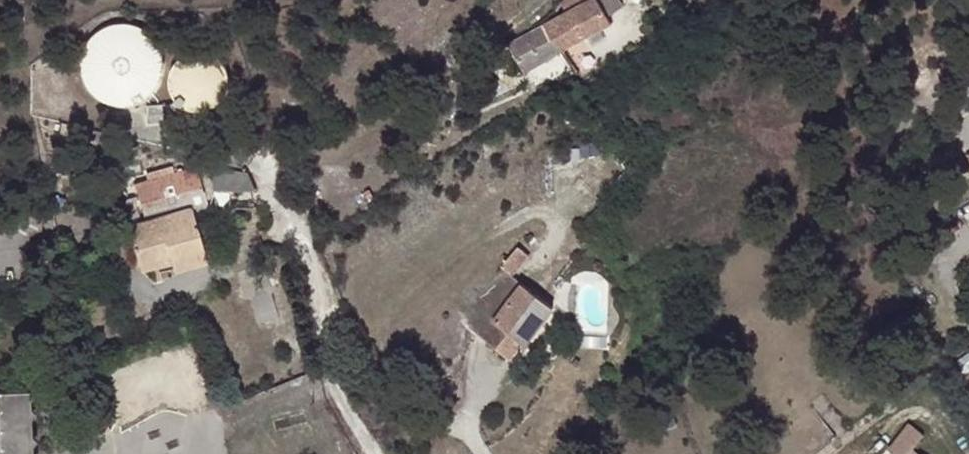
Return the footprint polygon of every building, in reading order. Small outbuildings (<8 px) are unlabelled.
[(560,51),(610,24),(606,17),(623,5),(620,0),(589,0),(566,13),(546,24),(560,51)] [(163,71),(164,63),(164,62),(163,54),(160,45),(152,34),(145,28),(139,25),(131,22),(123,21),(114,22),(107,24),(99,29),(93,34),(89,39),(84,47),(82,54),(81,62),(82,71),(84,77),(87,83),(93,91),(98,96),(106,100),(114,103),(122,104),(130,103),(138,101),(146,96),(152,92),(157,85),(161,78),(163,71)] [(524,71),(560,51),(546,24),(510,43),(524,71)] [(226,90),(228,80),(228,79),(226,67),(219,58),(211,53),(200,50),(189,52),(180,58),(173,67),(171,73),(170,79),(172,89),(177,98),(185,105),(192,108),(198,109),(209,107),(215,104),(220,100),(226,90)] [(174,103),(148,105),(150,122),(176,120),(174,103)] [(141,203),(187,189),(202,184),(196,164),(136,181),(141,203)] [(247,172),(244,168),(213,164),(214,183),(247,172)] [(214,190),(257,192),(247,172),(214,183),(214,190)] [(954,195),(948,185),(932,194),(938,205),(954,195)] [(203,186),(188,191),(190,198),(205,193),(203,186)] [(369,188),(364,191),(367,198),(373,195),(369,188)] [(208,261),(192,207),(130,225),(142,270),(172,261),(175,271),(208,261)] [(519,282),(515,277),(512,272),(531,256),(523,247),(454,308),(473,330),(511,358),(523,341),(525,343),(552,307),(519,282)] [(269,294),(250,301),(258,322),(276,316),(269,294)] [(24,389),(0,391),(0,453),(27,453),(24,389)] [(101,411),(93,415),(101,433),(109,429),(101,411)] [(921,441),(926,435),(911,423),(890,450),(893,452),(896,453),(921,453),(915,449),(921,441)]
